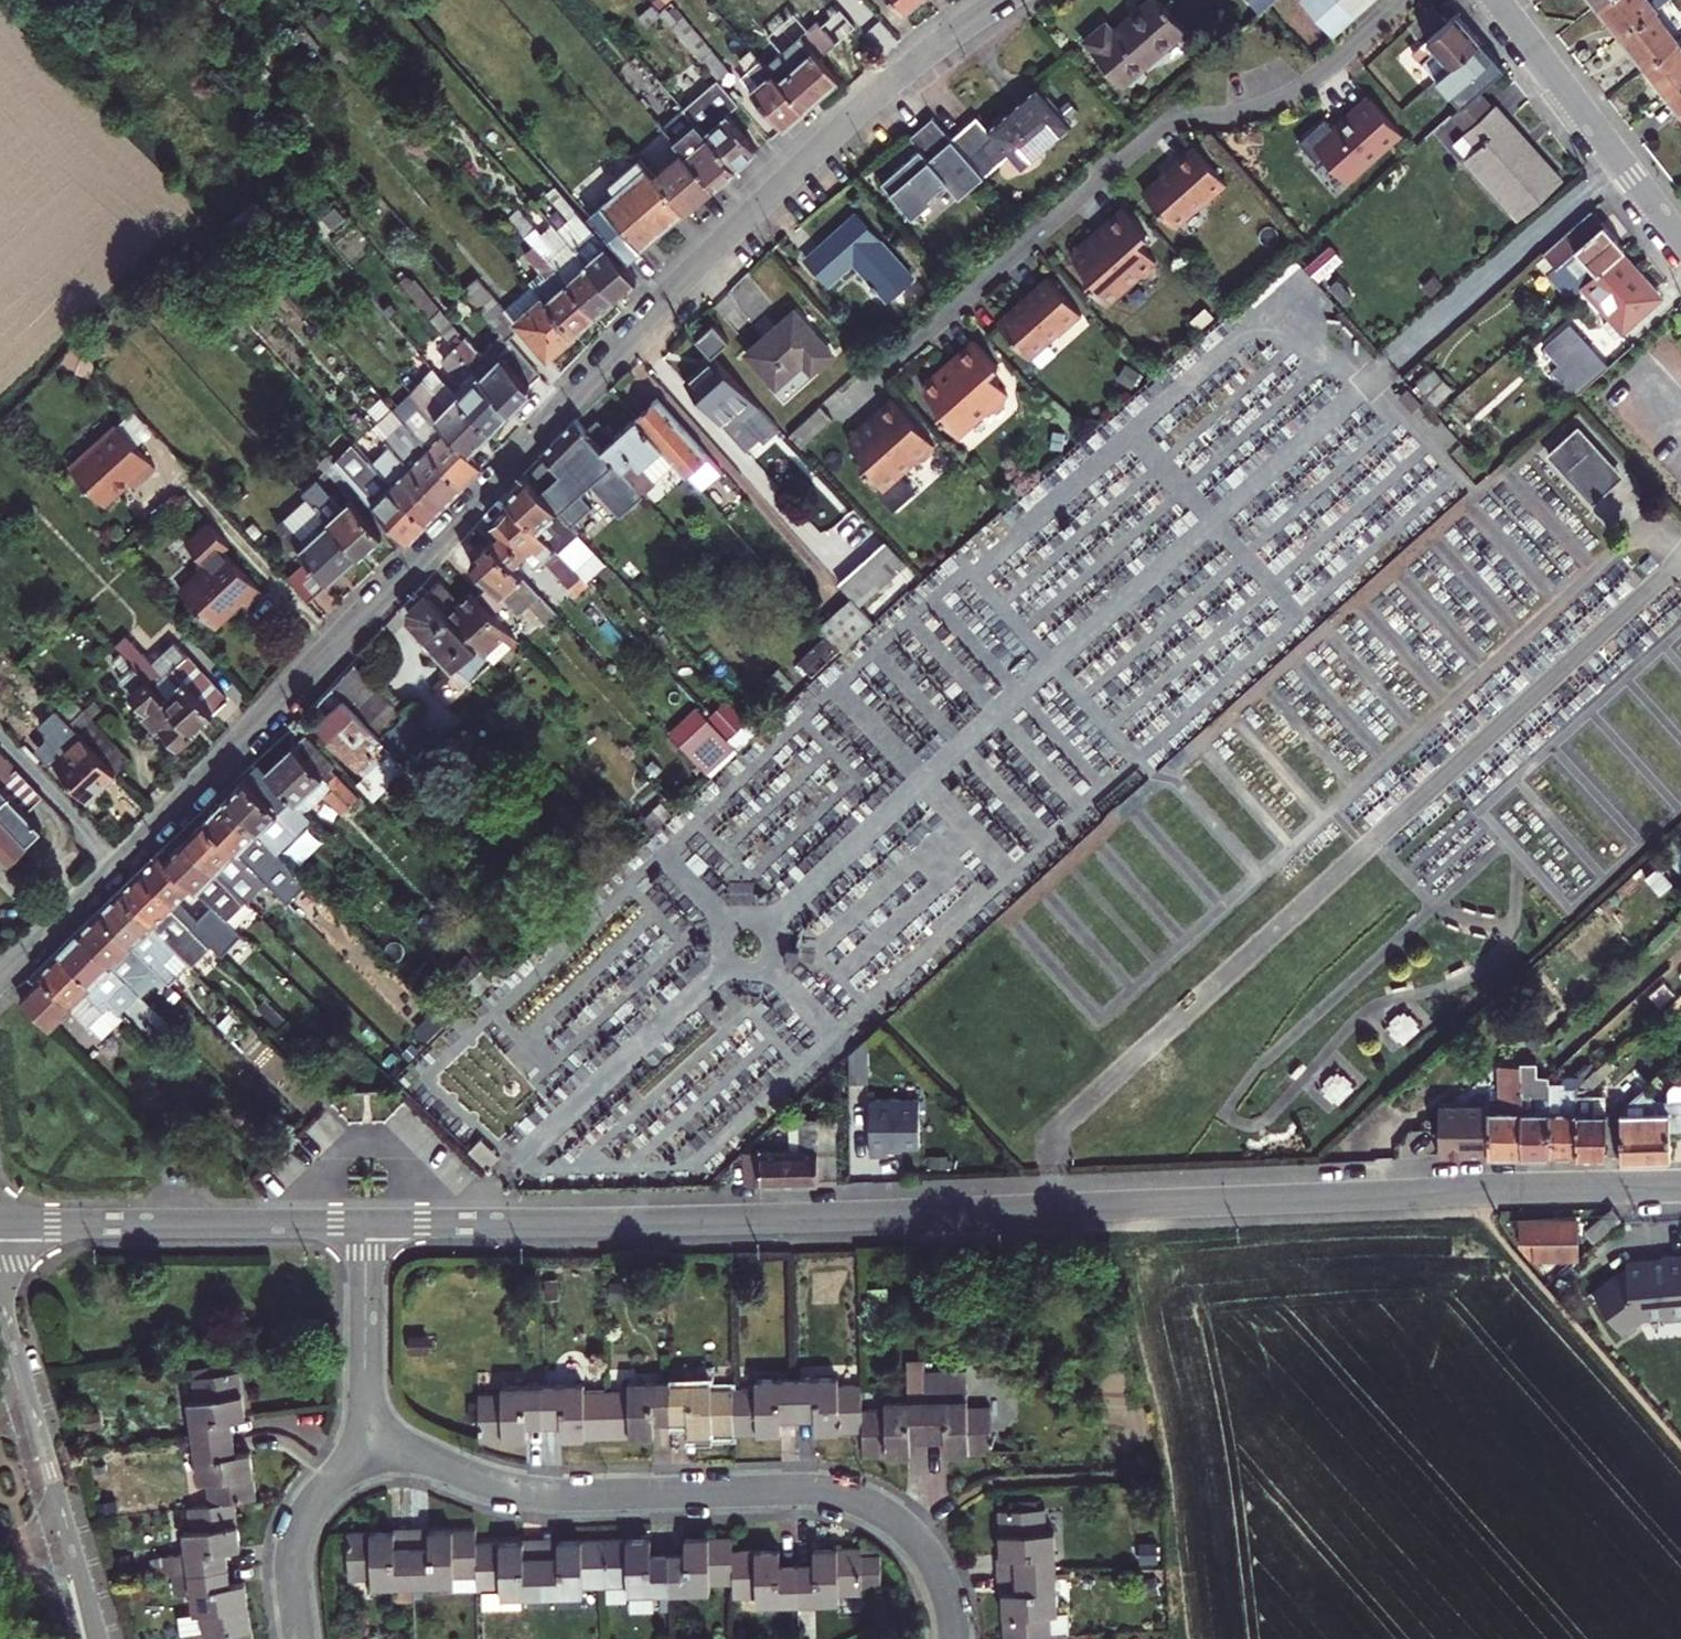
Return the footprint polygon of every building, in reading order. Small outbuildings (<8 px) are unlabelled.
[(903,11),(915,0),(893,0),(903,11)] [(1106,21),(1084,40),(1121,81),(1181,27),(1157,0),(1148,0),(1115,30),(1106,21)] [(1259,10),(1270,0),(1250,0),(1259,10)] [(1366,0),(1303,0),(1330,32),(1366,0)] [(1649,9),(1661,0),(1600,0),(1594,5),(1618,34),(1649,9)] [(669,1),(658,11),(721,84),(732,74),(669,1)] [(1446,21),(1432,5),(1408,26),(1422,42),(1410,52),(1458,106),(1479,87),(1503,66),(1492,53),(1456,11),(1446,21)] [(1618,34),(1642,65),(1674,40),(1649,9),(1618,34)] [(764,64),(802,107),(837,77),(817,55),(833,41),(814,19),(797,35),(764,64)] [(764,64),(797,35),(790,28),(756,56),(758,58),(764,64)] [(1674,40),(1642,65),(1666,96),(1680,84),(1680,49),(1674,40)] [(781,126),(802,107),(764,64),(758,58),(737,76),(781,126)] [(1666,96),(1680,114),(1680,84),(1666,96)] [(968,121),(1002,158),(1009,153),(1020,165),(1068,122),(1036,85),(987,129),(975,115),(968,121)] [(673,138),(680,146),(714,184),(736,166),(699,124),(665,86),(658,91),(679,115),(676,118),(684,129),(673,138)] [(1465,130),(1490,108),(1501,121),(1506,116),(1495,104),(1479,87),(1458,106),(1450,113),(1465,130)] [(1324,155),(1346,179),(1400,130),(1370,97),(1336,128),(1325,116),(1299,140),(1318,161),(1324,155)] [(1465,156),(1520,217),(1562,179),(1506,116),(1501,121),(1490,108),(1465,130),(1464,131),(1477,145),(1465,156)] [(717,109),(699,124),(736,166),(756,147),(725,111),(722,114),(717,109)] [(909,133),(920,145),(929,155),(952,135),(932,113),(909,133)] [(1002,158),(968,121),(952,135),(986,173),(1002,158)] [(986,173),(952,135),(929,155),(920,145),(882,178),(913,213),(936,193),(934,190),(946,179),(960,195),(986,173)] [(1173,164),(1145,190),(1174,223),(1202,198),(1205,201),(1228,181),(1194,143),(1171,163),(1173,164)] [(714,184),(680,146),(650,171),(685,211),(714,184)] [(614,189),(588,212),(630,259),(685,211),(650,171),(637,156),(608,181),(614,189)] [(577,232),(567,240),(615,295),(635,276),(554,183),(543,192),(577,232)] [(1153,262),(1157,258),(1139,239),(1147,231),(1124,206),(1099,229),(1102,233),(1090,244),(1074,244),(1074,258),(1086,271),(1085,279),(1108,303),(1140,273),(1147,274),(1153,268),(1153,262)] [(509,214),(522,229),(596,312),(615,295),(567,240),(555,251),(517,207),(509,214)] [(1559,304),(1579,286),(1621,249),(1624,247),(1590,209),(1526,266),(1559,304)] [(854,212),(805,255),(827,280),(852,259),(885,296),(910,275),(854,212)] [(530,284),(573,333),(596,312),(522,229),(512,239),(538,270),(526,280),(530,284)] [(1330,244),(1306,265),(1318,277),(1341,257),(1330,244)] [(1662,295),(1658,289),(1621,249),(1579,286),(1607,317),(1601,322),(1614,336),(1620,331),(1621,332),(1662,295)] [(1026,296),(998,322),(1028,355),(1056,330),(1059,333),(1082,312),(1047,274),(1025,295),(1026,296)] [(545,358),(573,333),(530,284),(502,308),(475,276),(462,287),(502,332),(508,339),(519,329),(545,358)] [(1336,277),(1326,286),(1343,304),(1353,295),(1336,277)] [(831,352),(789,306),(744,347),(777,384),(802,360),(811,369),(831,352)] [(430,316),(455,345),(510,408),(540,377),(508,339),(502,332),(480,352),(465,335),(460,339),(456,334),(459,332),(438,308),(430,316)] [(712,322),(695,337),(712,355),(728,340),(712,322)] [(1559,362),(1551,369),(1574,394),(1607,365),(1569,322),(1544,344),(1559,362)] [(1006,392),(1008,390),(990,371),(998,363),(975,338),(950,361),(953,365),(941,376),(925,376),(925,390),(937,403),(936,411),(959,435),(988,408),(998,409),(1005,402),(1006,392)] [(452,369),(443,378),(489,431),(510,408),(455,345),(441,357),(452,369)] [(743,420),(759,406),(712,355),(684,379),(721,419),(733,408),(743,420)] [(422,402),(468,452),(489,431),(443,378),(433,367),(411,389),(422,402)] [(1434,371),(1420,383),(1433,398),(1447,386),(1434,371)] [(722,470),(715,463),(655,397),(632,418),(675,465),(699,491),(722,470)] [(923,452),(926,449),(908,430),(917,422),(894,397),(869,420),(872,424),(859,435),(844,435),(843,449),(855,462),(855,470),(878,494),(874,498),(889,514),(909,495),(894,479),(910,464),(917,465),(923,459),(923,452)] [(397,412),(385,400),(371,413),(382,425),(397,412)] [(422,402),(404,421),(462,484),(479,466),(468,452),(422,402)] [(785,434),(797,446),(828,418),(817,406),(785,434)] [(568,506),(581,495),(611,468),(617,475),(622,470),(583,428),(572,416),(538,450),(542,455),(528,468),(554,497),(557,493),(568,506)] [(675,465),(632,418),(613,436),(596,417),(583,428),(622,470),(624,472),(635,462),(648,476),(654,484),(675,465)] [(462,484),(404,421),(393,432),(413,454),(406,461),(444,502),(462,484)] [(377,430),(370,422),(355,435),(362,444),(377,430)] [(155,466),(118,424),(70,468),(102,504),(128,480),(134,486),(155,466)] [(1576,427),(1547,453),(1546,454),(1563,472),(1569,467),(1591,491),(1609,474),(1587,450),(1593,445),(1576,427)] [(387,480),(425,522),(444,502),(406,461),(386,439),(373,451),(394,474),(387,480)] [(376,494),(370,499),(390,521),(407,540),(425,522),(387,480),(352,441),(339,452),(353,469),(376,494)] [(1590,502),(1620,475),(1593,445),(1587,450),(1609,474),(1591,491),(1569,467),(1563,472),(1590,502)] [(390,521),(370,499),(347,474),(327,452),(317,461),(348,496),(338,505),(315,479),(301,492),(323,516),(356,553),(390,521)] [(624,472),(637,487),(648,476),(635,462),(624,472)] [(376,494),(353,469),(347,474),(370,499),(376,494)] [(502,491),(510,500),(570,563),(590,545),(524,472),(502,491)] [(588,502),(581,495),(568,506),(561,512),(568,520),(588,502)] [(570,563),(510,500),(489,520),(500,533),(523,557),(529,563),(540,553),(564,580),(575,570),(570,563)] [(327,580),(356,553),(323,516),(299,537),(281,516),(274,522),(305,558),(287,575),(312,603),(332,585),(327,580)] [(202,577),(184,594),(218,632),(246,605),(251,610),(266,596),(227,554),(232,548),(212,527),(190,547),(202,559),(202,577)] [(523,557),(500,533),(491,541),(514,566),(523,557)] [(838,582),(858,604),(903,562),(884,540),(838,582)] [(533,586),(514,566),(491,541),(470,561),(486,578),(473,590),(479,596),(488,606),(500,594),(511,606),(523,595),(533,586)] [(575,570),(564,580),(570,586),(581,576),(575,570)] [(509,647),(518,639),(488,606),(479,596),(467,607),(461,601),(442,580),(429,592),(486,653),(501,639),(509,647)] [(548,622),(558,613),(533,586),(523,595),(548,622)] [(467,607),(479,596),(473,590),(461,601),(467,607)] [(486,653),(429,592),(411,609),(411,618),(425,633),(421,640),(422,649),(431,650),(436,644),(463,673),(486,653)] [(125,634),(114,644),(119,650),(131,640),(125,634)] [(814,675),(842,648),(833,637),(805,664),(814,675)] [(225,698),(172,640),(150,661),(131,640),(119,650),(192,729),(225,698)] [(436,644),(431,650),(458,678),(463,673),(436,644)] [(119,678),(131,692),(135,696),(130,701),(158,731),(163,726),(178,743),(192,729),(119,650),(112,656),(123,669),(120,673),(119,678)] [(404,710),(357,661),(332,685),(379,734),(404,710)] [(69,721),(113,768),(128,755),(90,714),(87,717),(80,709),(50,678),(39,689),(61,713),(69,721)] [(379,734),(332,685),(319,698),(328,708),(315,722),(380,790),(407,764),(379,734)] [(49,723),(61,713),(39,689),(38,688),(26,698),(49,723)] [(135,696),(131,692),(126,696),(130,701),(135,696)] [(707,713),(697,702),(668,730),(711,776),(760,730),(727,695),(707,713)] [(89,699),(80,709),(87,717),(90,714),(97,708),(89,699)] [(113,768),(69,721),(41,746),(86,794),(113,768)] [(163,726),(158,731),(173,747),(178,743),(163,726)] [(304,732),(267,767),(308,811),(325,794),(342,813),(359,796),(331,766),(333,764),(304,732)] [(0,749),(0,857),(2,859),(39,823),(23,807),(40,791),(0,749)] [(245,777),(224,796),(275,849),(296,829),(245,777)] [(275,849),(224,796),(203,817),(264,879),(295,909),(315,889),(275,849)] [(264,879),(203,817),(184,836),(245,897),(264,879)] [(164,856),(226,917),(245,897),(184,836),(164,856)] [(226,917),(164,856),(157,848),(136,869),(191,923),(201,912),(230,941),(240,932),(226,917)] [(191,923),(136,869),(116,889),(177,949),(191,963),(212,943),(191,923)] [(177,949),(116,889),(96,909),(168,980),(174,974),(163,962),(177,949)] [(168,980),(96,909),(76,929),(140,994),(154,981),(161,987),(168,980)] [(1666,934),(1678,947),(1680,944),(1680,922),(1666,934)] [(76,929),(56,949),(109,1002),(117,1011),(131,997),(169,1036),(176,1029),(140,994),(76,929)] [(36,969),(40,974),(71,1005),(104,1037),(110,1031),(95,1015),(109,1002),(56,949),(36,969)] [(40,974),(19,996),(50,1026),(71,1005),(40,974)] [(1534,1070),(1534,1060),(1522,1059),(1522,1062),(1521,1153),(1548,1153),(1549,1075),(1549,1070),(1534,1070)] [(1548,1153),(1576,1153),(1576,1084),(1586,1076),(1595,1068),(1597,1067),(1590,1060),(1572,1076),(1549,1075),(1548,1153)] [(1502,1062),(1501,1107),(1487,1107),(1487,1101),(1485,1101),(1485,1123),(1471,1123),(1471,1153),(1521,1153),(1522,1062),(1502,1062)] [(1595,1068),(1586,1076),(1592,1083),(1600,1074),(1595,1068)] [(1576,1084),(1576,1153),(1619,1153),(1618,1111),(1603,1111),(1604,1092),(1583,1092),(1583,1085),(1576,1084)] [(1619,1153),(1619,1159),(1669,1157),(1668,1129),(1680,1129),(1680,1084),(1670,1084),(1666,1089),(1666,1099),(1656,1099),(1643,1086),(1618,1108),(1618,1111),(1619,1153)] [(919,1097),(870,1098),(871,1153),(891,1152),(891,1147),(921,1146),(919,1097)] [(1485,1123),(1485,1101),(1437,1101),(1439,1153),(1471,1153),(1471,1123),(1485,1123)] [(793,1150),(759,1151),(759,1182),(818,1181),(817,1174),(835,1174),(834,1117),(793,1117),(793,1150)] [(759,1182),(759,1151),(738,1158),(739,1182),(759,1182)] [(1584,1228),(1593,1240),(1609,1226),(1618,1218),(1608,1208),(1584,1228)] [(1517,1221),(1518,1230),(1515,1233),(1537,1258),(1572,1258),(1576,1254),(1576,1220),(1517,1221)] [(1680,1316),(1680,1259),(1660,1261),(1660,1268),(1643,1269),(1643,1262),(1624,1263),(1625,1269),(1622,1269),(1589,1291),(1617,1336),(1633,1326),(1632,1323),(1637,1320),(1659,1318),(1660,1321),(1679,1320),(1679,1316),(1680,1316)] [(1660,1268),(1660,1261),(1643,1262),(1643,1269),(1660,1268)] [(428,1332),(408,1333),(408,1351),(428,1350),(428,1332)] [(883,1405),(862,1406),(863,1429),(863,1455),(909,1453),(909,1439),(928,1438),(926,1369),(926,1364),(909,1365),(910,1398),(883,1399),(883,1405)] [(926,1369),(928,1438),(942,1438),(943,1453),(989,1451),(988,1404),(970,1405),(970,1397),(965,1397),(965,1368),(926,1369)] [(182,1440),(192,1439),(233,1433),(231,1417),(245,1415),(238,1369),(191,1376),(194,1398),(187,1399),(191,1430),(181,1432),(182,1440)] [(813,1416),(813,1430),(863,1429),(862,1406),(861,1382),(837,1383),(837,1375),(797,1376),(799,1416),(813,1416)] [(734,1386),(735,1432),(781,1431),(780,1417),(799,1416),(797,1376),(754,1377),(754,1385),(734,1386)] [(686,1419),(686,1433),(735,1432),(734,1386),(710,1386),(710,1378),(670,1379),(672,1420),(686,1419)] [(608,1389),(609,1435),(653,1434),(653,1420),(672,1420),(670,1379),(628,1380),(628,1388),(608,1389)] [(609,1435),(608,1389),(583,1390),(583,1381),(543,1383),(545,1423),(559,1423),(559,1436),(609,1435)] [(478,1400),(478,1418),(479,1438),(525,1437),(525,1424),(545,1423),(543,1383),(500,1383),(500,1391),(478,1392),(478,1400)] [(478,1418),(478,1400),(468,1400),(468,1418),(478,1418)] [(236,1451),(233,1433),(192,1439),(182,1440),(183,1449),(194,1448),(198,1479),(205,1478),(208,1502),(233,1499),(255,1496),(250,1449),(236,1451)] [(116,1497),(96,1500),(97,1511),(117,1508),(116,1497)] [(240,1546),(233,1499),(208,1502),(186,1505),(189,1529),(182,1530),(184,1551),(157,1555),(160,1574),(173,1572),(228,1564),(226,1548),(240,1546)] [(1053,1529),(1045,1529),(1044,1507),(998,1508),(1000,1555),(1013,1554),(1014,1572),(1055,1570),(1053,1529)] [(454,1582),(454,1574),(476,1574),(475,1541),(475,1526),(428,1528),(428,1543),(411,1543),(412,1583),(454,1582)] [(411,1528),(394,1529),(395,1543),(411,1543),(411,1528)] [(428,1528),(411,1528),(411,1543),(428,1543),(428,1528)] [(349,1577),(372,1576),(372,1584),(412,1583),(411,1543),(395,1543),(394,1529),(348,1530),(349,1577)] [(667,1550),(668,1590),(709,1589),(709,1582),(732,1581),(731,1548),(731,1534),(685,1535),(685,1549),(667,1550)] [(668,1590),(667,1550),(650,1550),(650,1536),(603,1537),(604,1584),(627,1583),(627,1591),(668,1590)] [(540,1553),(541,1593),(583,1592),(582,1584),(604,1584),(603,1537),(558,1539),(558,1552),(540,1553)] [(540,1539),(523,1540),(523,1553),(540,1553),(540,1539)] [(558,1539),(540,1539),(540,1553),(558,1552),(558,1539)] [(476,1587),(500,1586),(500,1594),(541,1593),(540,1553),(523,1553),(523,1540),(475,1541),(476,1574),(476,1587)] [(796,1560),(797,1602),(839,1601),(839,1592),(860,1592),(859,1582),(878,1581),(877,1551),(859,1552),(858,1545),(813,1546),(814,1560),(796,1560)] [(733,1595),(756,1594),(756,1602),(797,1602),(796,1560),(778,1561),(778,1547),(731,1548),(732,1581),(733,1595)] [(1001,1572),(1014,1572),(1013,1554),(1000,1555),(1001,1572)] [(231,1582),(228,1564),(173,1572),(175,1592),(189,1589),(193,1611),(179,1613),(180,1624),(177,1625),(178,1635),(182,1634),(182,1635),(204,1632),(250,1626),(245,1581),(231,1582)] [(1014,1588),(1001,1589),(1003,1635),(1050,1633),(1067,1632),(1065,1611),(1057,1611),(1055,1570),(1014,1572),(1014,1588)] [(1014,1572),(1001,1572),(1001,1589),(1014,1588),(1014,1572)] [(250,1626),(204,1632),(205,1638),(252,1638),(250,1626)]
